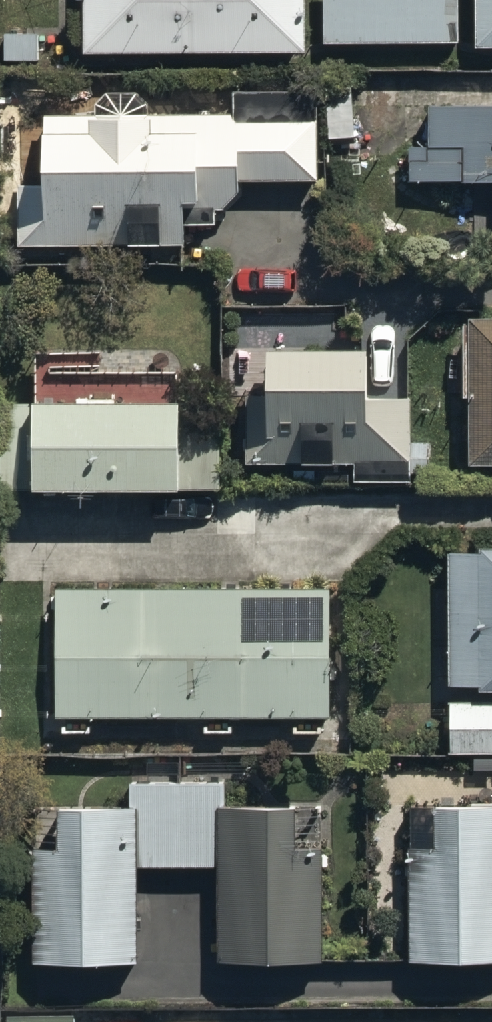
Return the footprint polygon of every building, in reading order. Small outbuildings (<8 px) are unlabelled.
[(84,43),(305,41),(304,0),(84,0),(84,43)] [(321,35),(456,35),(456,0),(321,0),(321,35)] [(474,34),(491,34),(491,0),(474,0),(474,34)] [(42,105),(42,108),(42,194),(19,194),(19,238),(181,238),(181,216),(215,216),(215,197),(228,197),(228,184),(236,184),(236,171),(316,171),(316,81),(232,81),(232,102),(151,102),(151,91),(143,91),(143,84),(94,84),(94,95),(87,95),(87,105),(42,105)] [(491,169),(491,93),(431,94),(431,132),(411,132),(411,170),(491,169)] [(460,312),(463,386),(468,386),(471,454),(491,453),(491,306),(468,306),(468,312),(460,312)] [(366,324),(265,326),(266,383),(243,384),(245,454),(354,452),(354,472),(410,470),(408,380),(367,381),(366,324)] [(0,392),(0,477),(217,477),(217,396),(181,396),(180,385),(34,385),(34,392),(0,392)] [(447,534),(447,672),(491,672),(491,528),(477,528),(477,534),(447,534)] [(329,570),(51,577),(54,707),(62,707),(62,721),(93,720),(93,708),(206,706),(206,723),(236,722),(235,707),(289,706),(289,727),(316,727),(315,712),(333,711),(329,570)] [(450,692),(450,744),(491,744),(491,692),(450,692)] [(59,834),(27,834),(25,948),(136,950),(138,854),(212,855),(211,952),(324,954),(326,839),(294,838),(295,786),(227,784),(227,772),(132,771),(132,792),(60,791),(59,834)] [(409,792),(406,947),(491,948),(491,793),(409,792)] [(6,1004),(6,1021),(68,1021),(68,1005),(6,1004)]
